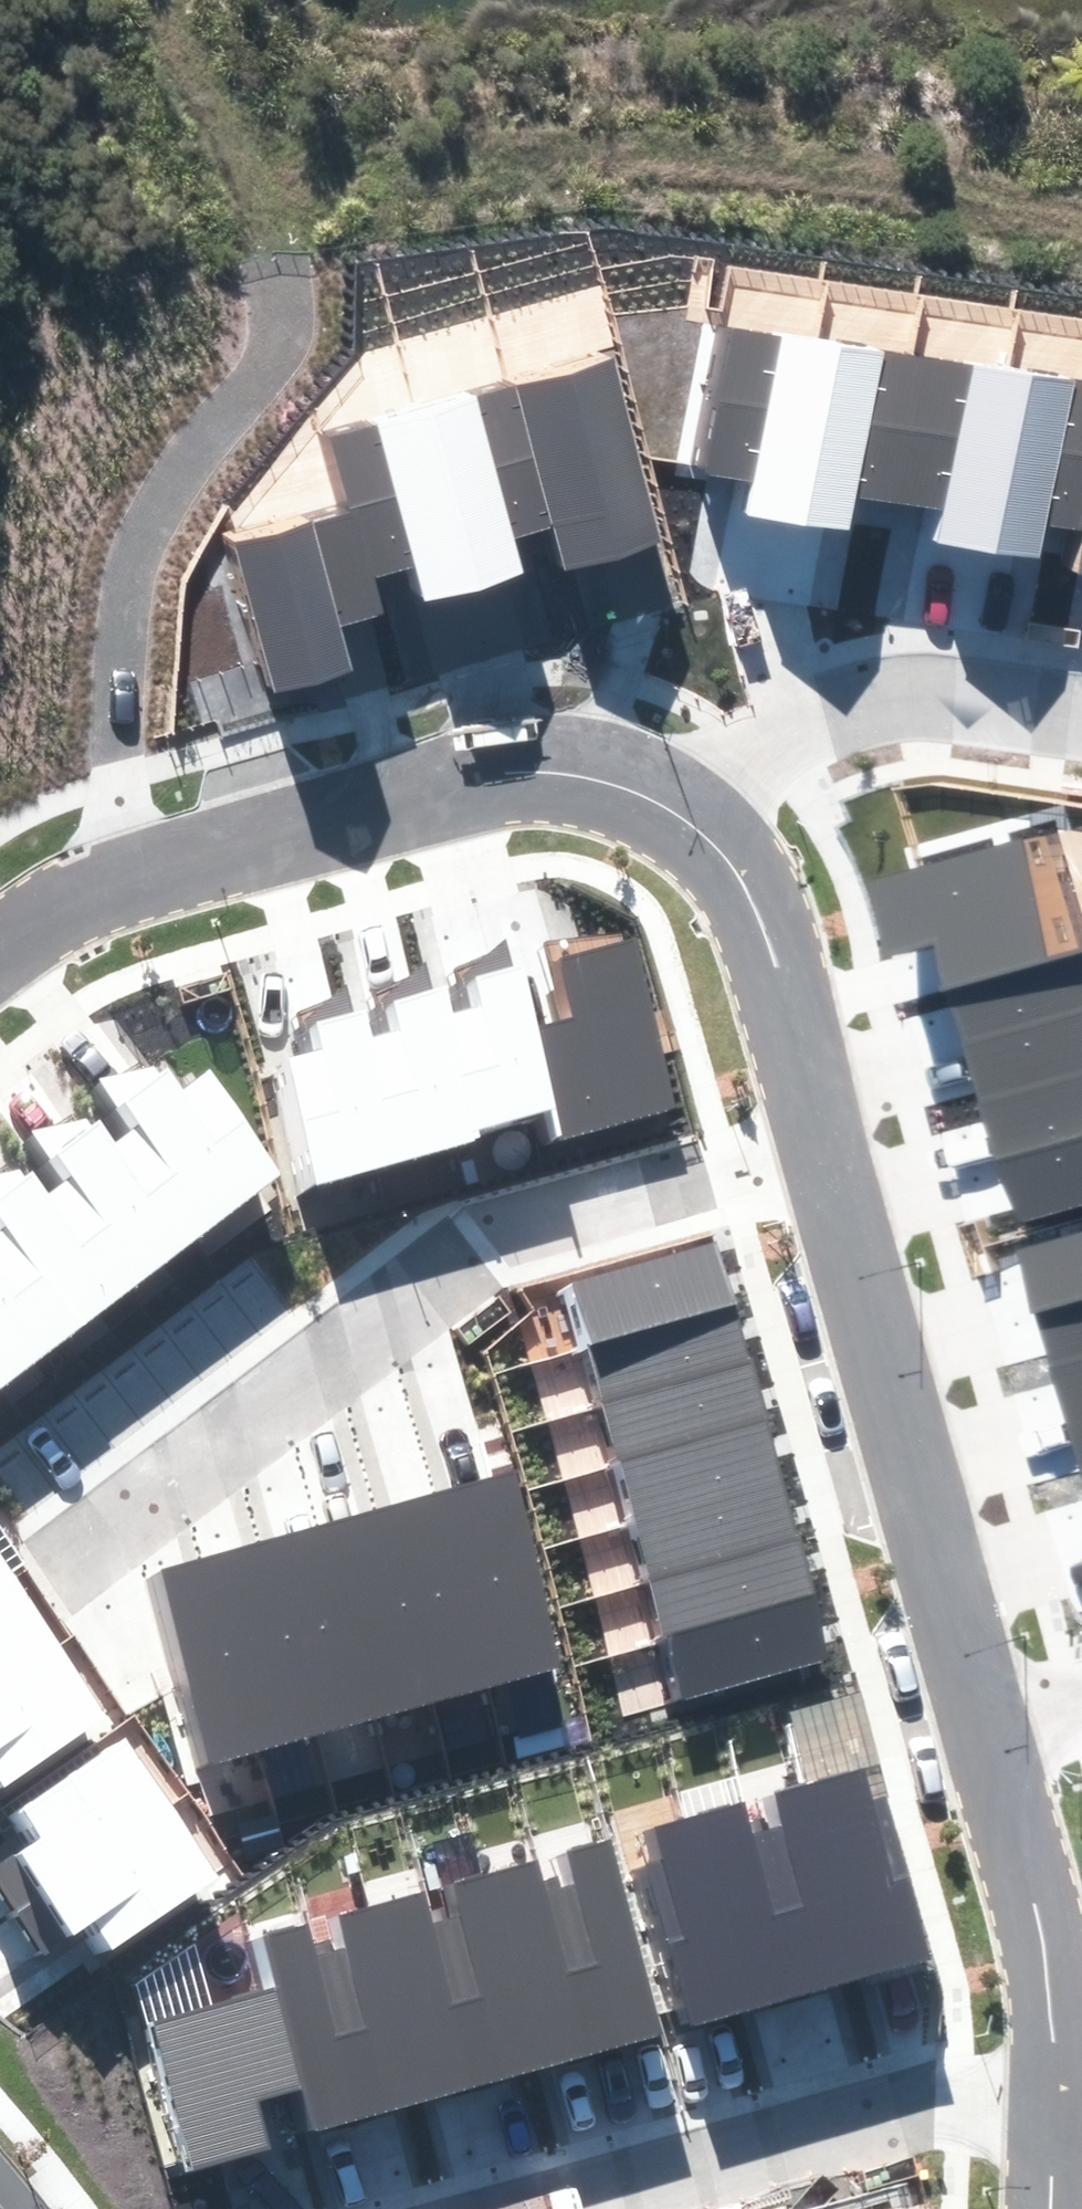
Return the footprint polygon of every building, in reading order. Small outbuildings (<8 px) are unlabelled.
[(784,520),(815,334),(715,317),(689,470),(752,481),(746,513),(784,520)] [(913,350),(815,334),(784,520),(851,531),(857,497),(887,502),(913,350)] [(1007,366),(913,350),(887,502),(928,509),(923,540),(977,549),(1007,366)] [(610,351),(515,377),(556,527),(567,566),(662,540),(610,351)] [(1007,366),(977,549),(1042,560),(1048,523),(1081,529),(1081,527),(1081,378),(1007,366)] [(556,527),(515,377),(415,404),(465,590),(526,574),(517,538),(556,527)] [(465,590),(415,404),(321,429),(341,503),(372,619),(387,615),(377,578),(415,568),(424,601),(465,590)] [(372,619),(341,503),(227,534),(272,695),(356,672),(344,626),(372,619)] [(950,993),(1077,956),(1043,832),(867,879),(888,957),(936,944),(950,993)] [(564,1118),(542,1029),(522,967),(513,969),(505,938),(450,987),(491,1138),(564,1118)] [(671,1106),(633,944),(563,961),(577,1021),(542,1029),(564,1118),(566,1130),(671,1106)] [(1081,1012),(1081,955),(1077,956),(950,993),(965,1046),(1081,1012)] [(491,1138),(450,987),(433,991),(426,962),(381,998),(384,1010),(363,1015),(368,1037),(400,1168),(491,1138)] [(272,1066),(302,1191),(400,1168),(368,1037),(363,1015),(364,1011),(353,1013),(346,985),(303,1014),(313,1056),(272,1066)] [(1081,1076),(1081,1012),(965,1046),(982,1104),(1081,1076)] [(208,1232),(280,1172),(212,1070),(183,1088),(168,1068),(159,1073),(155,1067),(95,1081),(132,1129),(208,1232)] [(1081,1140),(1081,1076),(982,1104),(999,1164),(1081,1140)] [(136,1286),(208,1232),(132,1129),(115,1143),(100,1120),(91,1125),(85,1118),(27,1133),(63,1184),(136,1286)] [(1081,1206),(1081,1140),(999,1164),(1016,1224),(1081,1206)] [(136,1286),(63,1184),(49,1194),(33,1170),(23,1175),(17,1168),(0,1174),(0,1240),(68,1336),(136,1286)] [(1081,1296),(1081,1230),(1017,1250),(1035,1310),(1081,1296)] [(68,1336),(0,1240),(0,1378),(5,1385),(68,1336)] [(562,1289),(582,1355),(733,1312),(713,1245),(562,1289)] [(1081,1359),(1081,1296),(1035,1310),(1052,1368),(1081,1359)] [(582,1355),(597,1409),(749,1365),(733,1312),(582,1355)] [(1081,1427),(1081,1359),(1052,1368),(1070,1431),(1081,1427)] [(597,1409),(617,1474),(768,1431),(749,1365),(597,1409)] [(1070,1431),(1081,1471),(1081,1427),(1070,1431)] [(617,1474),(632,1527),(783,1484),(768,1431),(617,1474)] [(495,1687),(564,1669),(512,1474),(443,1492),(495,1687)] [(632,1527),(648,1582),(799,1540),(783,1484),(632,1527)] [(435,1703),(495,1687),(443,1492),(383,1509),(435,1703)] [(374,1719),(435,1703),(383,1509),(323,1525),(374,1719)] [(318,1733),(374,1719),(323,1525),(266,1540),(318,1733)] [(262,1748),(318,1733),(266,1540),(211,1555),(262,1748)] [(648,1582),(663,1635),(814,1594),(799,1540),(648,1582)] [(198,1765),(262,1748),(211,1555),(146,1572),(198,1765)] [(0,1557),(0,1590),(15,1580),(0,1557)] [(59,1645),(15,1580),(0,1590),(0,1684),(59,1645)] [(663,1635),(681,1702),(832,1660),(814,1594),(663,1635)] [(59,1645),(0,1684),(0,1785),(106,1715),(59,1645)] [(171,1808),(125,1738),(11,1813),(23,1831),(0,1847),(0,1893),(12,1912),(171,1808)] [(880,1762),(800,1785),(852,1980),(931,1960),(880,1762)] [(782,1825),(749,1834),(794,1997),(852,1980),(800,1785),(774,1792),(782,1825)] [(741,1804),(682,1820),(735,2013),(794,1997),(749,1834),(741,1804)] [(216,1876),(171,1808),(12,1912),(45,1962),(89,1933),(102,1951),(216,1876)] [(735,2013),(682,1820),(650,1829),(660,1865),(638,1870),(682,2028),(735,2013)] [(558,1875),(542,1879),(590,2056),(662,2036),(609,1843),(566,1855),(574,1884),(561,1888),(558,1875)] [(537,1861),(479,1877),(532,2071),(590,2056),(542,1879),(537,1861)] [(445,1919),(430,1923),(473,2088),(532,2071),(479,1877),(437,1889),(445,1919)] [(473,2088),(430,1923),(423,1893),(365,1908),(414,2104),(473,2088)] [(414,2104),(365,1908),(339,1915),(347,1949),(335,1951),(332,1939),(313,1943),(355,2119),(414,2104)] [(355,2119),(313,1943),(306,1920),(263,1930),(278,1992),(302,2089),(312,2131),(355,2119)] [(302,2089),(278,1992),(150,2026),(187,2171),(273,2149),(260,2100),(302,2089)]
